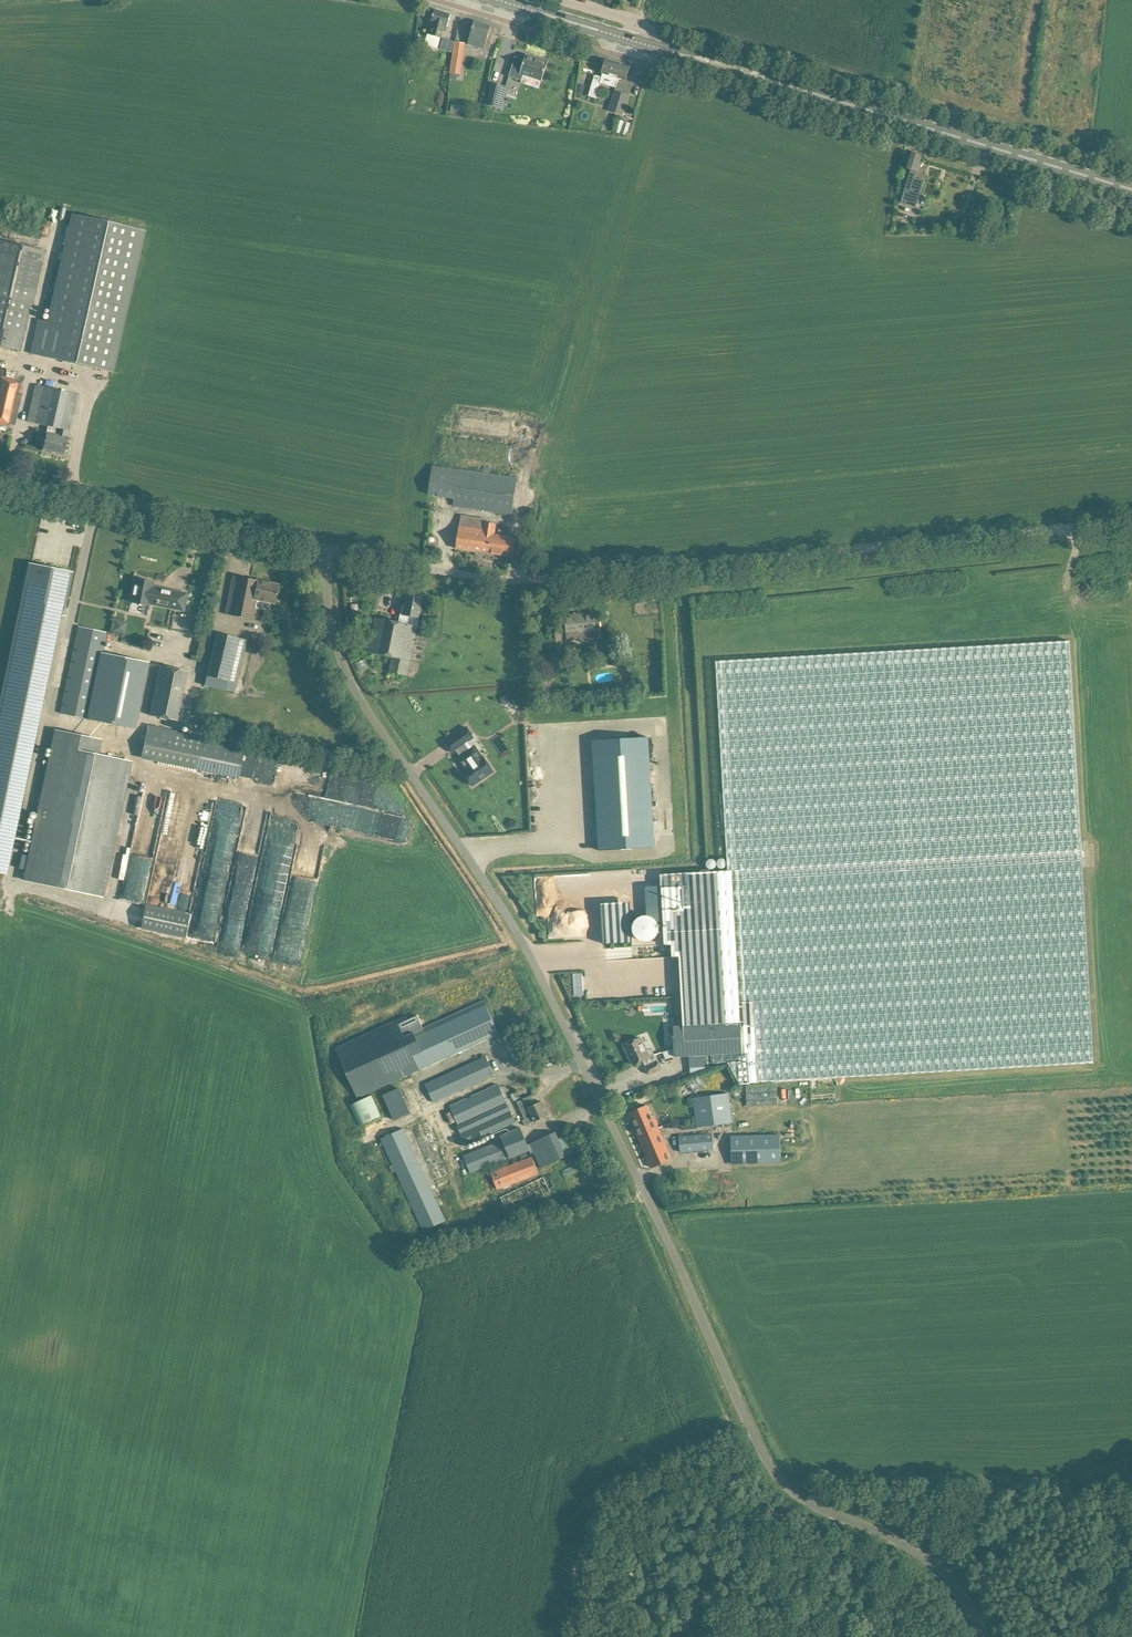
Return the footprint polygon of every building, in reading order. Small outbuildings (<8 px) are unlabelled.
[(435,10),(431,23),(425,45),(437,49),(442,32),(445,33),(447,27),(451,14),(435,10)] [(475,21),(472,32),(468,46),(484,50),(491,26),(475,21)] [(455,41),(443,38),(440,49),(451,53),(455,41)] [(455,42),(451,73),(460,75),(461,75),(463,59),(464,53),(465,43),(464,43),(455,42)] [(509,77),(522,81),(524,75),(541,81),(542,81),(548,61),(547,62),(527,55),(527,54),(526,54),(525,60),(515,57),(509,77)] [(606,60),(602,74),(603,74),(602,78),(595,76),(589,96),(596,98),(601,83),(616,88),(619,79),(626,81),(630,67),(606,60)] [(492,83),(486,105),(502,108),(507,87),(492,83)] [(623,115),(629,95),(615,91),(609,111),(623,115)] [(912,153),(911,152),(906,168),(911,169),(901,203),(916,207),(924,180),(915,178),(922,156),(917,154),(916,153),(913,152),(912,153)] [(39,321),(31,354),(111,372),(112,371),(144,231),(72,214),(48,323),(39,321)] [(42,262),(45,250),(0,240),(0,347),(20,352),(33,295),(35,296),(42,262)] [(64,456),(67,445),(78,395),(36,386),(30,411),(27,421),(51,427),(50,433),(47,432),(42,451),(64,456)] [(7,426),(9,416),(0,414),(0,424),(7,426)] [(517,478),(433,466),(429,495),(454,498),(453,506),(512,514),(517,478)] [(513,557),(515,546),(516,538),(494,535),(496,524),(485,522),(486,519),(461,515),(456,548),(513,557)] [(0,721),(0,872),(8,874),(71,572),(33,564),(0,721)] [(231,586),(225,614),(258,621),(260,609),(256,608),(257,600),(275,604),(279,584),(233,575),(231,586)] [(135,579),(130,602),(149,606),(149,603),(183,610),(187,594),(153,587),(153,582),(146,581),(145,579),(140,578),(138,579),(135,579)] [(373,631),(369,652),(393,657),(390,672),(407,676),(418,626),(423,599),(407,595),(405,605),(403,604),(401,617),(403,617),(402,623),(376,618),(373,631)] [(566,616),(566,627),(567,633),(580,632),(580,639),(601,638),(600,620),(595,620),(595,618),(594,614),(566,616)] [(79,629),(64,701),(61,714),(88,720),(91,706),(106,634),(79,629)] [(551,633),(552,650),(562,649),(560,632),(551,633)] [(247,641),(217,634),(206,677),(237,684),(247,641)] [(828,1078),(1094,1063),(1070,642),(716,662),(728,871),(661,875),(665,945),(672,944),(672,957),(680,956),(683,1026),(741,1023),(743,1054),(750,1053),(751,1083),(828,1078)] [(91,706),(88,720),(134,730),(148,664),(102,655),(91,706)] [(150,716),(158,717),(177,722),(188,673),(160,667),(150,716)] [(537,679),(540,700),(552,698),(550,677),(537,679)] [(513,701),(508,695),(500,700),(505,707),(513,701)] [(245,746),(148,726),(142,757),(239,777),(245,746)] [(467,727),(446,742),(453,753),(456,750),(460,756),(458,758),(466,770),(463,772),(473,786),(490,774),(485,767),(489,764),(484,757),(479,761),(464,739),(472,735),(467,727)] [(130,762),(85,753),(88,737),(57,731),(26,881),(102,897),(130,762)] [(655,848),(648,737),(593,740),(599,851),(655,848)] [(642,916),(640,917),(638,919),(636,920),(635,922),(634,925),(634,927),(634,929),(634,932),(635,934),(636,936),(637,938),(639,939),(641,940),(644,941),(646,941),(648,941),(651,941),(653,940),(655,938),(656,937),(658,935),(659,932),(659,930),(659,928),(659,925),(658,923),(657,921),(655,919),(654,918),(651,917),(649,916),(647,916),(644,916),(642,916)] [(418,1071),(489,1038),(499,1034),(493,1021),(486,1005),(484,1000),(423,1028),(417,1016),(408,1019),(407,1015),(396,1020),(406,1042),(405,1042),(418,1071)] [(418,1071),(405,1042),(406,1042),(396,1020),(334,1049),(354,1091),(357,1099),(371,1092),(416,1072),(418,1071)] [(675,1048),(663,1052),(666,1059),(675,1056),(675,1057),(689,1057),(690,1075),(706,1070),(705,1056),(714,1055),(743,1054),(741,1023),(673,1027),(675,1048)] [(640,1037),(634,1040),(624,1045),(634,1065),(643,1061),(646,1066),(646,1067),(650,1075),(662,1069),(658,1061),(655,1055),(649,1057),(640,1037)] [(743,1054),(714,1055),(714,1063),(728,1062),(739,1084),(751,1083),(750,1053),(743,1054)] [(486,1057),(426,1084),(433,1102),(494,1075),(486,1057)] [(688,1083),(696,1093),(707,1085),(699,1075),(688,1083)] [(746,1086),(747,1106),(778,1105),(777,1085),(746,1086)] [(499,1086),(451,1108),(459,1125),(507,1104),(499,1086)] [(693,1097),(697,1127),(732,1122),(728,1093),(693,1097)] [(532,1095),(522,1100),(518,1102),(529,1125),(548,1116),(542,1101),(536,1104),(532,1095)] [(646,1106),(641,1108),(631,1112),(637,1128),(636,1128),(653,1168),(663,1163),(672,1160),(657,1124),(659,1124),(656,1117),(651,1118),(646,1106)] [(509,1108),(460,1129),(467,1145),(516,1124),(509,1108)] [(503,1141),(470,1153),(463,1156),(470,1173),(511,1158),(513,1165),(533,1157),(521,1127),(500,1135),(503,1141)] [(403,1128),(381,1138),(393,1165),(390,1166),(393,1173),(396,1171),(424,1230),(446,1220),(403,1128)] [(568,1135),(559,1139),(556,1132),(546,1136),(541,1139),(544,1147),(535,1152),(542,1168),(557,1161),(576,1152),(568,1135)] [(679,1136),(681,1153),(714,1150),(713,1133),(679,1136)] [(780,1137),(732,1138),(733,1164),(781,1163),(780,1137)] [(539,1174),(533,1157),(513,1165),(493,1173),(499,1189),(539,1174)] [(550,1177),(546,1179),(545,1178),(502,1197),(509,1212),(551,1193),(549,1188),(554,1186),(550,1177)]
